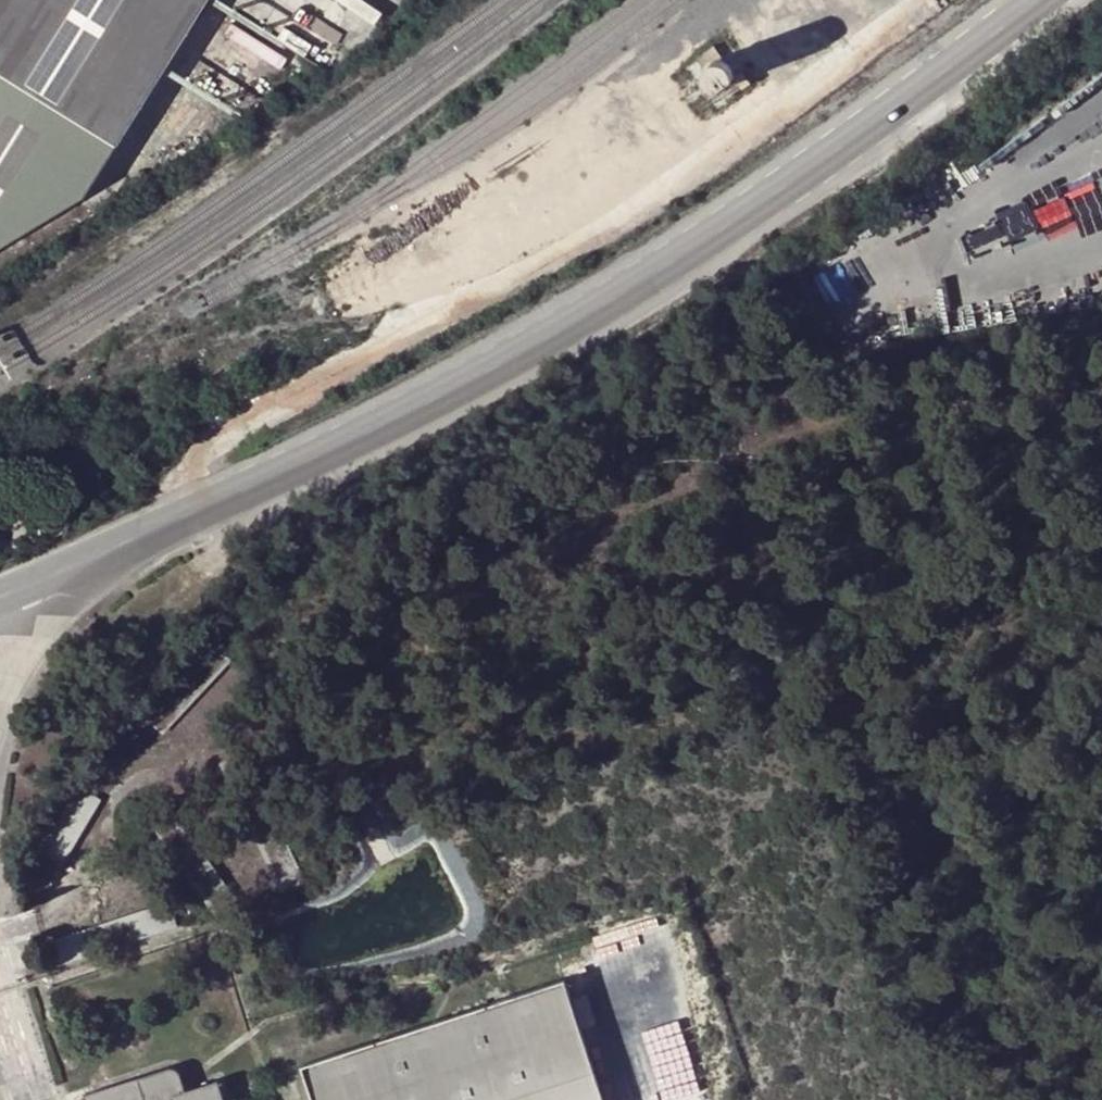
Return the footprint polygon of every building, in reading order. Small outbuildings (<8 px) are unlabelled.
[(81,196),(202,0),(0,0),(0,246),(81,196)] [(736,78),(737,73),(735,68),(733,63),(729,60),(724,58),(718,58),(713,59),(709,62),(706,67),(704,72),(704,77),(706,83),(710,87),(715,90),(720,91),(726,90),(731,87),(734,83),(736,78)] [(301,1064),(313,1099),(605,1099),(565,978),(301,1064)] [(86,1099),(225,1099),(220,1083),(187,1094),(183,1081),(178,1075),(174,1072),(168,1072),(86,1099)]
